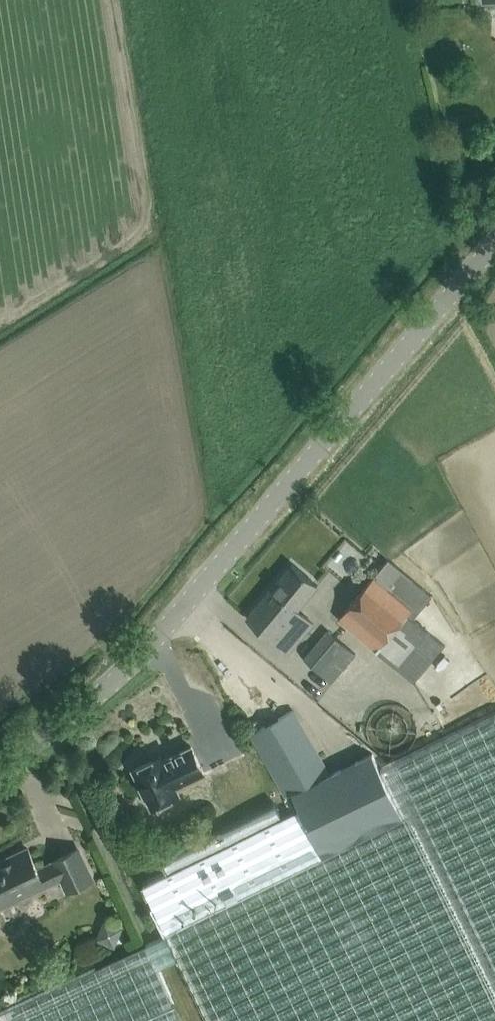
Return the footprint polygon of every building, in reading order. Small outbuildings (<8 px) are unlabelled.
[(432,594),(389,558),(338,618),(413,680),(444,644),(413,617),(432,594)] [(247,616),(289,651),(314,622),(297,608),(317,584),(292,563),(247,616)] [(328,629),(304,658),(331,681),(355,653),(328,629)] [(457,663),(448,674),(467,690),(477,679),(457,663)] [(209,1020),(494,1020),(494,711),(380,765),(371,750),(330,774),(292,709),(251,733),(286,796),(292,793),(300,808),(143,884),(209,1020)] [(152,759),(133,768),(152,806),(179,793),(176,785),(204,772),(191,745),(155,763),(152,759)] [(0,862),(0,906),(62,876),(68,890),(92,878),(77,848),(53,859),(55,862),(39,870),(28,848),(0,862)] [(121,928),(105,921),(98,938),(114,944),(121,928)] [(146,944),(0,1011),(0,1020),(182,1020),(146,944)]
